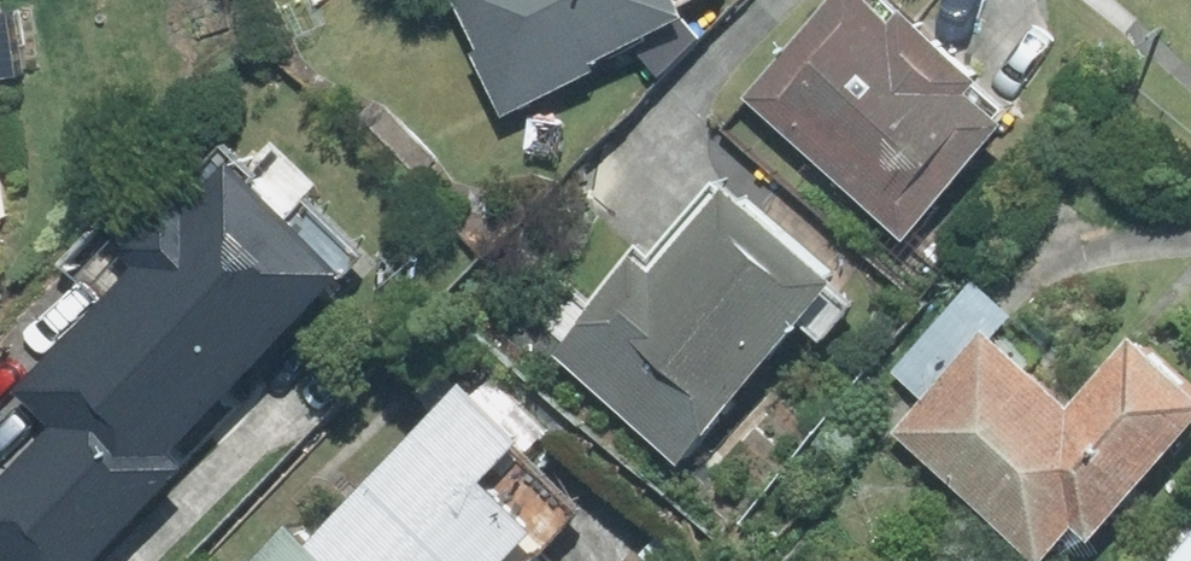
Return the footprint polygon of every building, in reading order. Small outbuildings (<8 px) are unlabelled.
[(710,11),(705,0),(464,0),(510,112),(618,67),(612,52),(710,11)] [(757,91),(924,234),(1027,114),(993,84),(1007,67),(929,0),(920,0),(909,12),(895,0),(835,0),(757,91)] [(28,215),(0,52),(0,219),(28,215)] [(267,138),(30,376),(67,413),(0,480),(0,551),(10,560),(109,560),(211,458),(193,440),(381,252),(267,138)] [(678,264),(658,246),(566,350),(688,458),(858,266),(756,176),(678,264)] [(904,428),(1051,560),(1054,560),(1090,522),(1109,539),(1190,447),(1190,361),(1153,327),(1082,406),(995,327),(904,428)] [(570,528),(514,474),(553,434),(493,376),(454,416),(333,541),(309,518),(268,560),(538,560),(570,528)]
